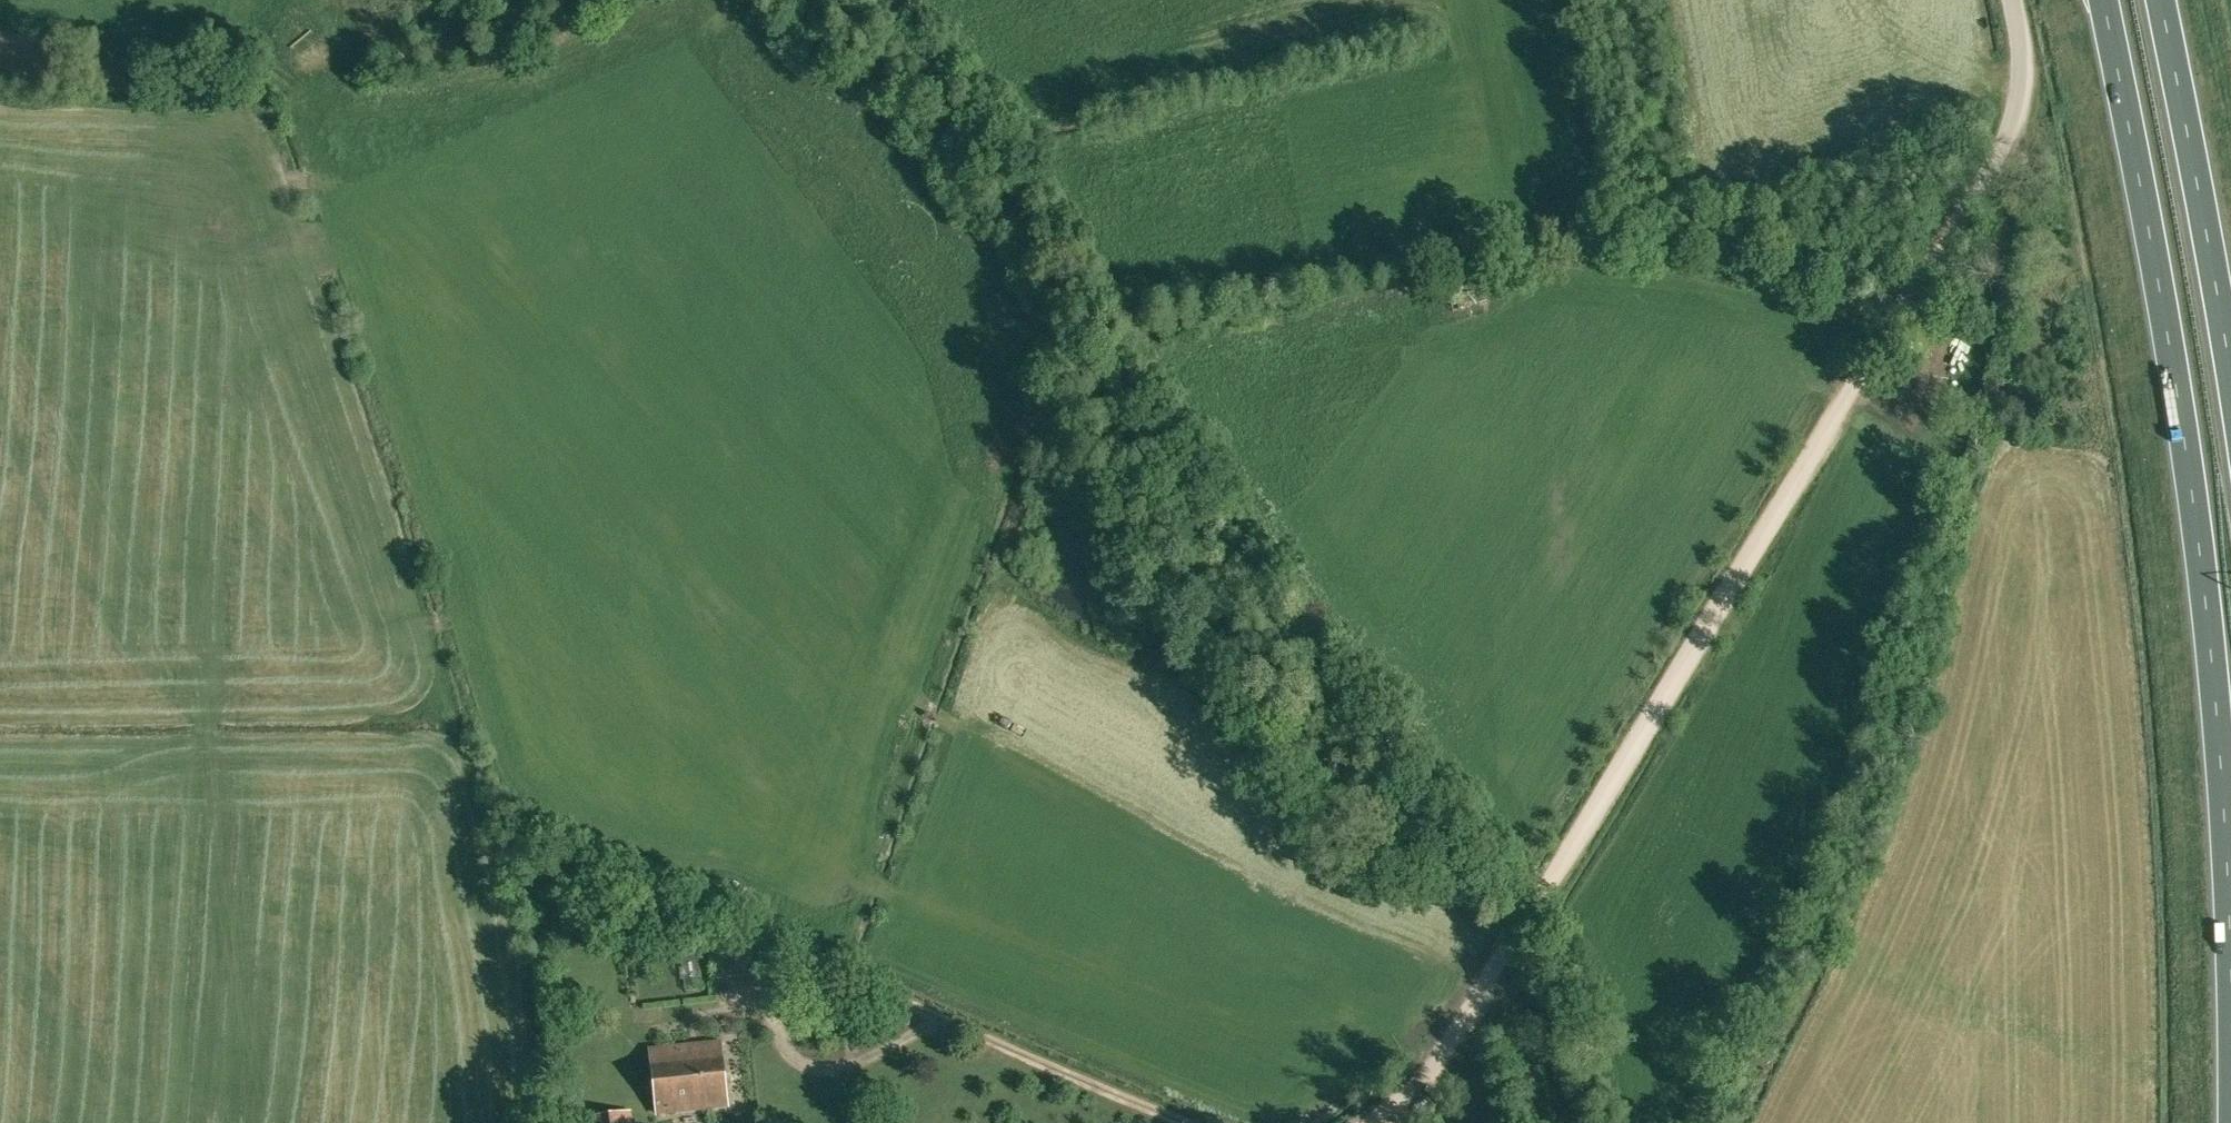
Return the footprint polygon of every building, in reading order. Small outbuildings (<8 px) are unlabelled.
[(1447,293),(1453,312),(1480,307),(1476,287),(1447,293)] [(657,1115),(729,1107),(721,1042),(650,1050),(657,1115)] [(626,1111),(588,1115),(589,1122),(634,1122),(632,1110),(626,1111)]
